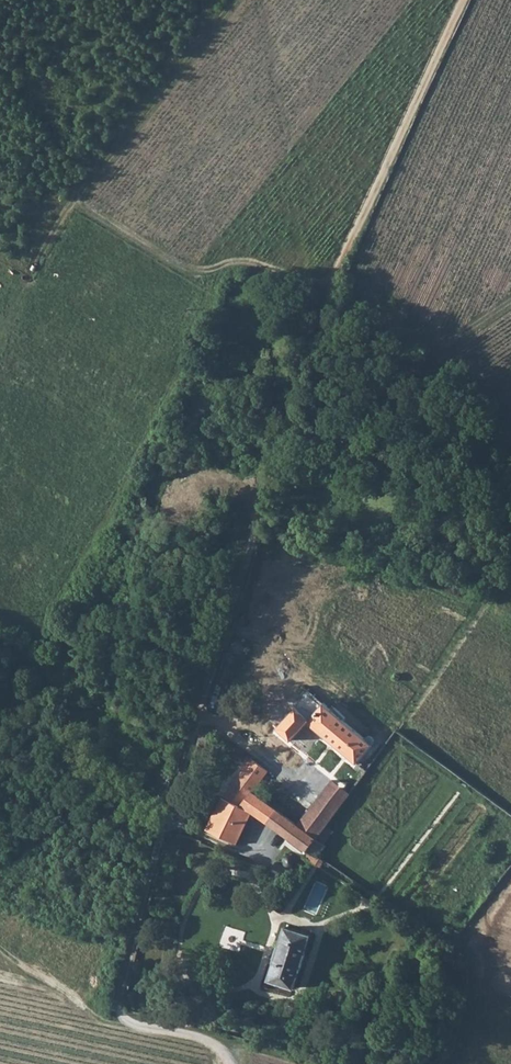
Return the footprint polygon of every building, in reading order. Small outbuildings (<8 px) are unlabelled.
[(309,722),(357,763),(373,743),(328,703),(313,718),(297,704),(279,727),(293,740),(309,722)] [(211,828),(239,843),(254,812),(270,824),(279,810),(253,791),(269,769),(252,758),(237,781),(225,799),(213,821),(211,828)] [(355,796),(336,779),(297,824),(319,840),(355,796)] [(326,845),(319,840),(297,824),(279,810),(270,824),(309,853),(305,859),(321,867),(325,860),(319,856),(326,845)] [(299,861),(297,858),(295,857),(292,856),(289,857),(287,859),(286,862),(287,865),(290,868),(293,868),(297,867),(298,864),(299,861)] [(286,884),(294,874),(280,864),(272,874),(286,884)] [(314,938),(290,929),(271,980),(274,981),(297,988),(314,938)] [(297,988),(274,981),(271,988),(293,996),(297,988)] [(184,1011),(181,1020),(197,1024),(201,1015),(184,1011)]
